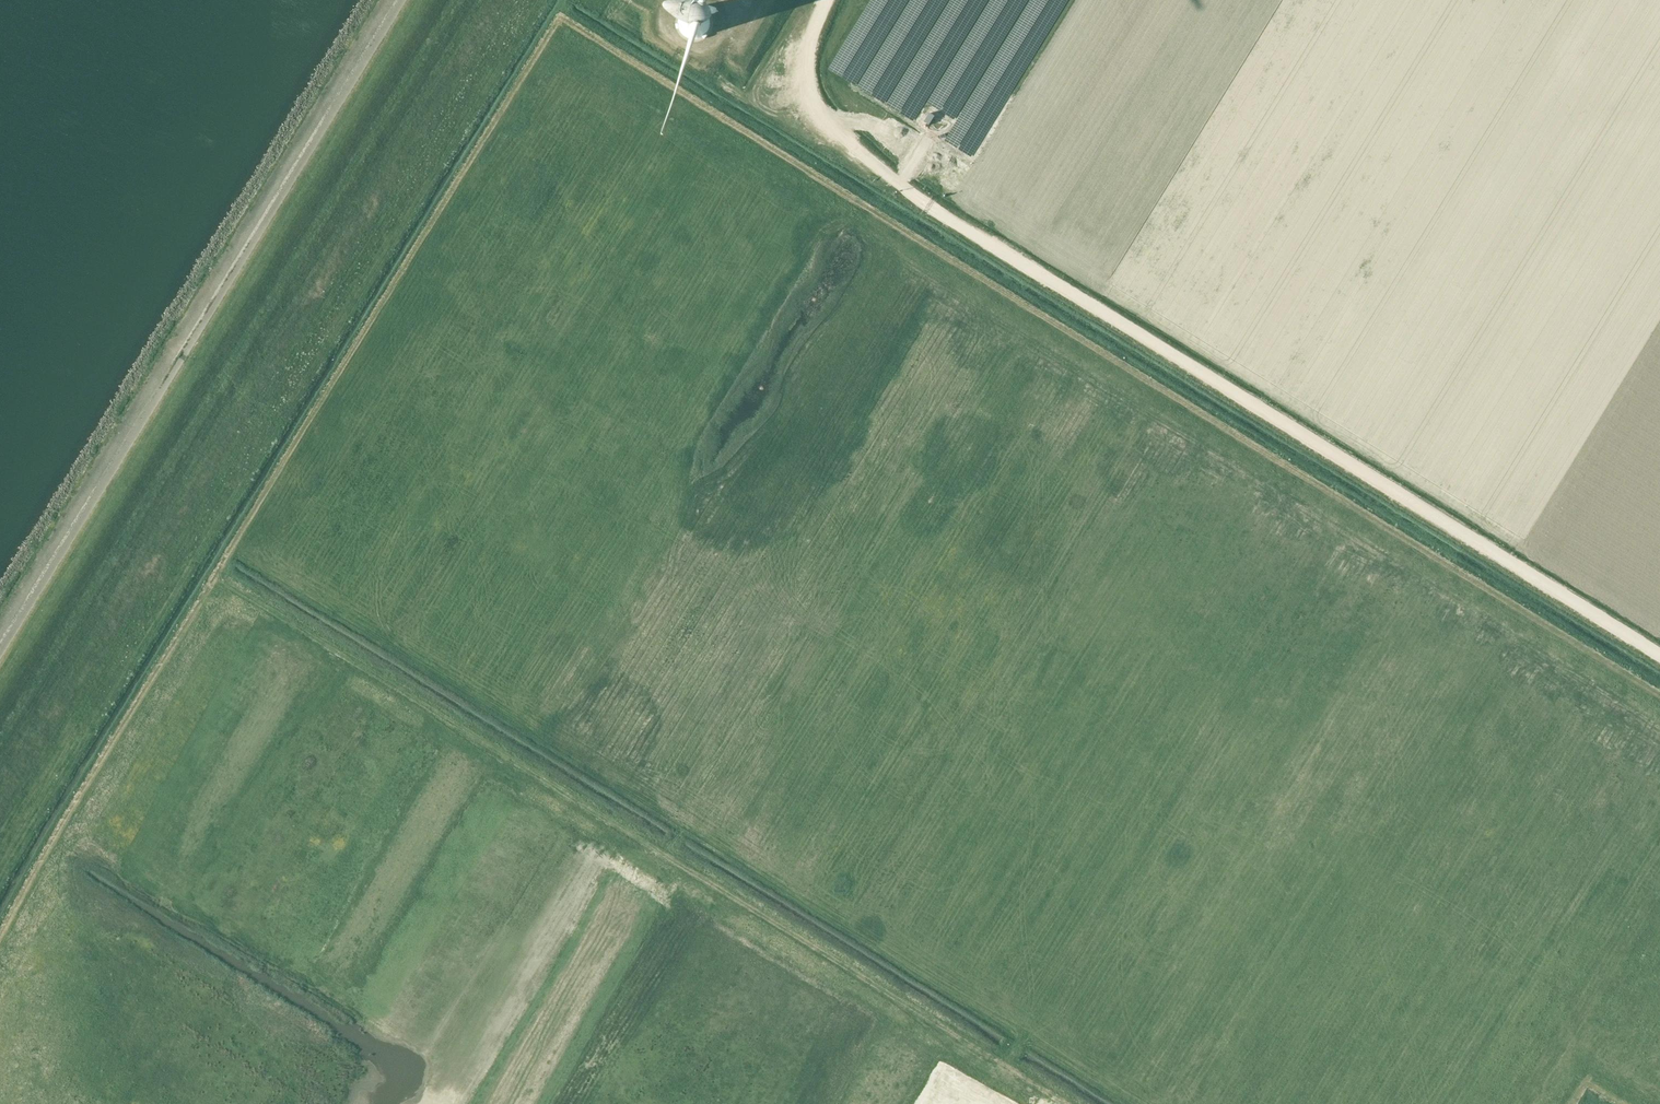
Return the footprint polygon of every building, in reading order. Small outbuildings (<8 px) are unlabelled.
[(676,20),(675,26),(676,31),(678,35),(681,39),(686,42),(690,43),(696,43),(701,42),(705,39),(708,35),(710,31),(711,26),(710,20),(708,16),(705,12),(701,9),(696,8),(690,8),(686,9),(681,12),(678,16),(676,20)]
